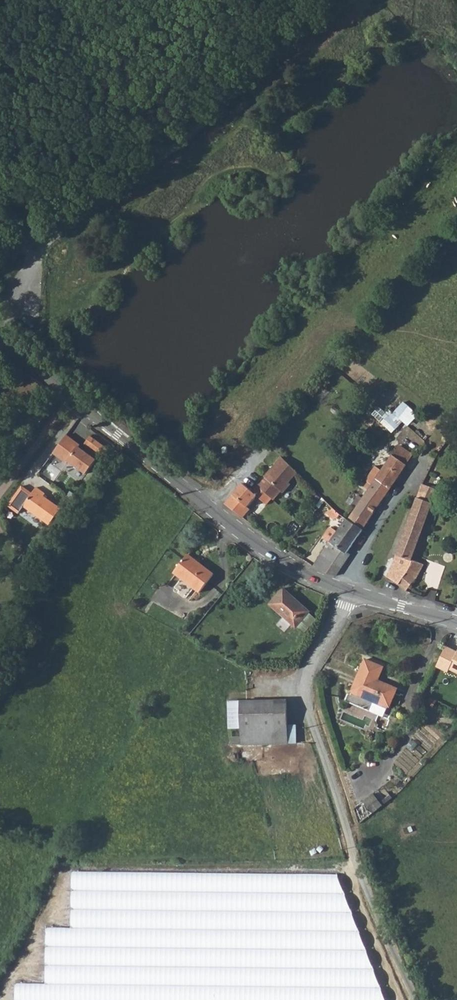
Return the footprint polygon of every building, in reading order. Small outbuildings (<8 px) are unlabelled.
[(403,420),(409,425),(419,412),(403,400),(393,414),(380,404),(372,414),(395,431),(403,420)] [(82,444),(68,434),(55,452),(68,462),(70,460),(87,473),(98,459),(80,446),(82,444)] [(86,443),(104,456),(110,448),(92,435),(86,443)] [(397,448),(391,457),(404,466),(410,456),(397,448)] [(374,468),(368,476),(364,482),(369,486),(352,513),(366,523),(370,517),(404,466),(391,457),(379,471),(374,468)] [(256,488),(269,498),(272,502),(279,493),(281,494),(289,485),(287,484),(295,473),(279,458),(262,478),(263,480),(256,488)] [(263,505),(269,498),(256,488),(255,487),(250,493),(240,485),(223,506),(241,520),(248,511),(246,509),(255,498),(263,505)] [(437,491),(423,485),(400,543),(387,578),(398,586),(406,575),(416,580),(416,579),(423,565),(412,561),(437,491)] [(36,489),(23,507),(49,526),(61,510),(44,497),(45,495),(36,489)] [(333,509),(328,514),(332,518),(333,516),(336,513),(333,509)] [(366,523),(352,513),(346,521),(360,532),(366,523)] [(328,541),(311,567),(334,577),(348,555),(346,553),(360,532),(346,521),(345,520),(336,533),(330,530),(325,539),(328,541)] [(211,573),(186,553),(172,573),(198,592),(211,573)] [(416,580),(406,575),(398,586),(406,592),(416,580)] [(309,612),(283,588),(269,603),(294,628),(309,612)] [(456,675),(456,652),(446,647),(437,668),(447,673),(448,670),(456,675)] [(383,669),(367,661),(348,701),(391,722),(396,711),(389,708),(397,691),(377,682),(383,669)] [(287,704),(242,704),(243,739),(232,740),(232,748),(289,746),(288,729),(287,704)] [(359,803),(369,816),(379,808),(375,803),(370,795),(359,803)] [(386,795),(375,803),(379,808),(389,800),(386,795)] [(335,875),(71,873),(70,928),(46,929),(45,985),(15,985),(15,999),(384,999),(335,875)]
